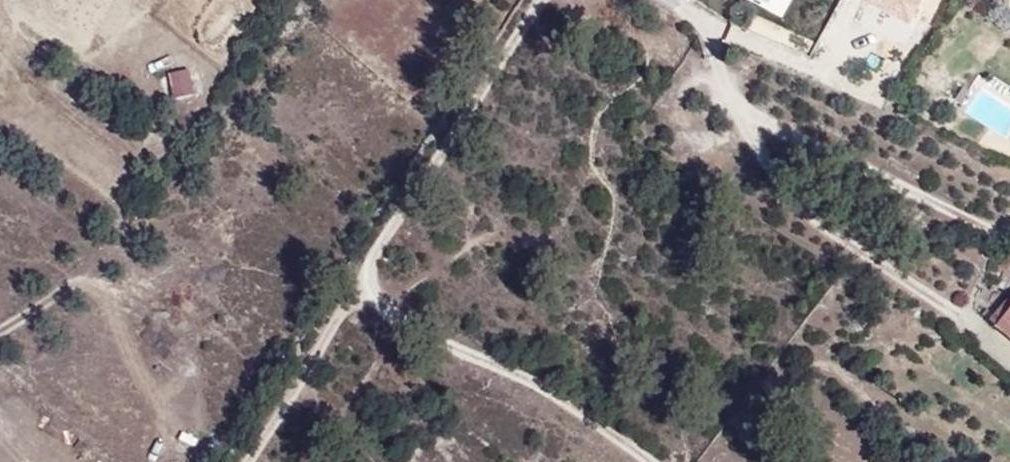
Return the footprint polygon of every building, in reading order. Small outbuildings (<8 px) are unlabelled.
[(911,23),(923,0),(865,0),(911,23)] [(179,69),(178,65),(151,72),(156,95),(193,86),(188,67),(179,69)]
